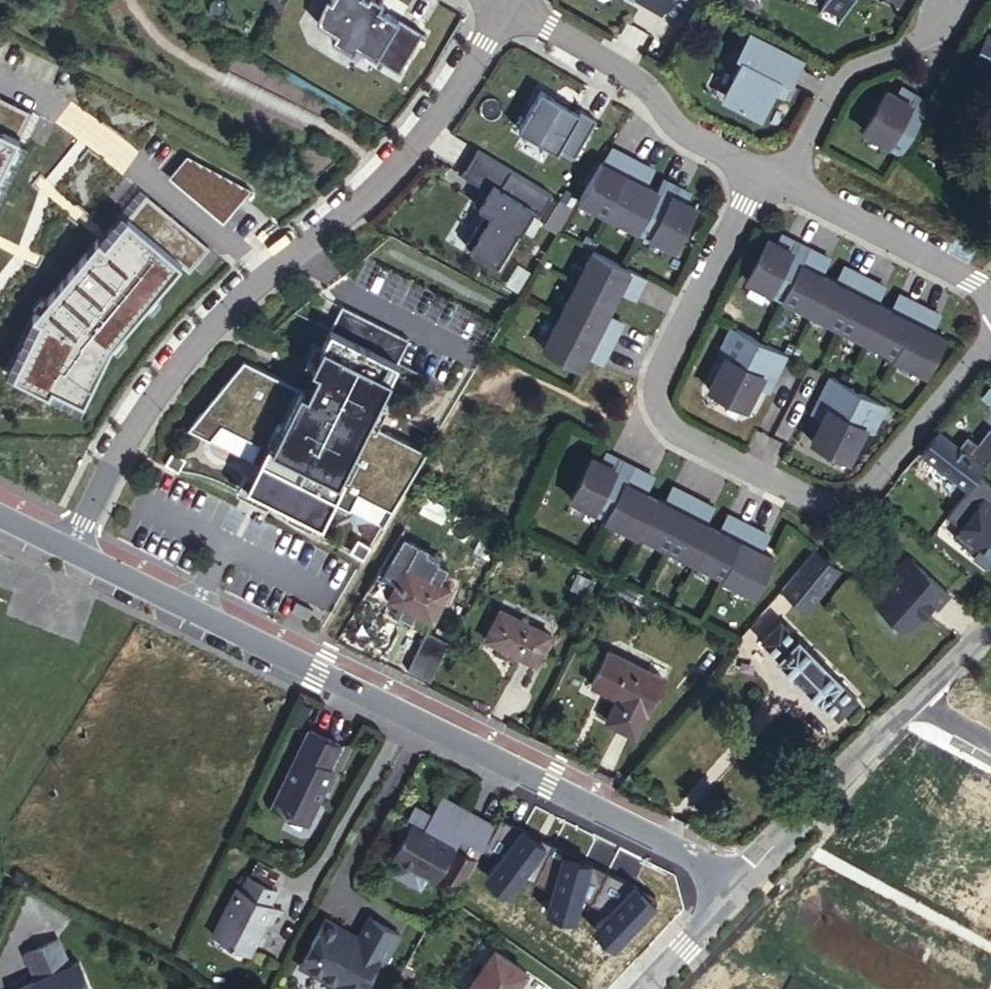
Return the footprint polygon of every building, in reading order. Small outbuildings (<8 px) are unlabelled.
[(320,1),(318,7),(316,13),(316,21),(316,23),(335,34),(331,40),(352,53),(355,46),(398,71),(422,30),(397,16),(396,18),(384,11),(382,15),(375,10),(381,0),(321,0),(320,1)] [(659,10),(665,0),(641,0),(659,10)] [(817,7),(838,18),(847,0),(821,0),(817,7)] [(753,116),(772,80),(784,86),(797,61),(742,33),(729,58),(735,61),(717,98),(753,116)] [(988,34),(974,62),(990,70),(990,35),(988,34)] [(538,90),(514,128),(554,152),(557,147),(570,154),(591,120),(576,111),(575,113),(551,98),(538,90)] [(900,95),(895,104),(909,112),(914,104),(900,95)] [(552,96),(551,98),(575,113),(576,111),(552,96)] [(0,97),(0,192),(24,143),(15,138),(27,110),(0,97)] [(929,112),(914,104),(909,112),(895,104),(886,98),(868,130),(906,152),(929,112)] [(191,149),(169,177),(224,219),(246,191),(191,149)] [(462,173),(484,186),(474,202),(479,205),(487,210),(466,243),(498,263),(519,229),(521,230),(532,212),(538,216),(552,194),(477,149),(462,173)] [(588,159),(569,196),(606,214),(633,161),(619,153),(610,170),(588,159)] [(606,214),(638,231),(656,194),(639,184),(647,168),(633,161),(606,214)] [(638,231),(670,247),(688,210),(671,201),(679,184),(665,177),(656,194),(638,231)] [(206,247),(143,193),(101,244),(96,238),(28,317),(37,318),(34,322),(10,376),(78,409),(107,344),(178,263),(186,269),(206,247)] [(789,256),(771,247),(754,280),(786,296),(812,246),(797,239),(789,256)] [(825,253),(812,246),(786,296),(814,310),(831,277),(817,270),(825,253)] [(583,248),(566,281),(601,298),(611,280),(627,288),(634,274),(583,248)] [(844,284),(831,277),(814,310),(842,324),(867,274),(853,267),(844,284)] [(881,281),(867,274),(842,324),(869,338),(886,305),(872,298),(881,281)] [(601,298),(566,281),(550,313),(601,339),(608,325),(592,317),(601,298)] [(900,311),(886,305),(869,338),(897,352),(923,302),(908,295),(900,311)] [(937,310),(923,302),(897,352),(896,355),(923,369),(942,333),(929,326),(937,310)] [(209,476),(350,549),(363,557),(370,545),(426,450),(375,424),(388,400),(380,396),(409,339),(343,306),(320,342),(315,339),(304,358),(318,366),(305,388),(244,357),(186,427),(163,462),(178,470),(209,476)] [(601,339),(550,313),(533,346),(568,363),(578,345),(594,353),(601,339)] [(793,359),(737,331),(724,357),(731,360),(715,393),(751,411),(768,379),(780,385),(793,359)] [(873,400),(835,381),(822,407),(834,413),(817,445),(854,463),(871,431),(878,435),(891,409),(873,400)] [(945,428),(940,434),(948,441),(953,434),(945,428)] [(938,433),(923,453),(981,499),(990,486),(990,475),(948,441),(940,434),(938,433)] [(632,471),(618,464),(610,481),(592,472),(574,507),(606,524),(607,522),(632,471)] [(646,478),(632,471),(607,522),(639,538),(656,504),(638,495),(646,478)] [(674,513),(656,504),(639,538),(667,551),(692,502),(682,496),(674,513)] [(702,506),(692,502),(667,551),(695,565),(712,532),(694,523),(702,506)] [(729,542),(712,532),(695,565),(722,579),(748,530),(738,525),(729,542)] [(757,534),(748,530),(722,579),(722,580),(749,594),(766,560),(748,551),(757,534)] [(500,536),(490,531),(485,541),(495,546),(500,536)] [(396,585),(389,601),(403,607),(398,617),(412,624),(416,614),(433,621),(448,588),(439,583),(429,578),(406,567),(413,548),(399,540),(381,578),(396,585)] [(828,562),(816,552),(781,594),(806,615),(841,573),(828,562)] [(912,555),(899,567),(903,570),(876,596),(907,627),(926,609),(924,608),(933,599),(938,604),(950,593),(912,555)] [(438,560),(429,578),(439,583),(448,565),(438,560)] [(297,601),(291,611),(307,621),(313,611),(297,601)] [(549,636),(499,611),(484,640),(535,665),(549,636)] [(796,639),(781,622),(760,641),(777,658),(775,659),(814,699),(817,696),(833,713),(852,694),(836,678),(838,675),(799,635),(796,639)] [(432,679),(447,638),(422,630),(408,671),(432,679)] [(661,679),(606,652),(590,684),(615,696),(646,711),(661,679)] [(633,735),(646,711),(615,696),(604,720),(633,735)] [(326,769),(337,746),(305,730),(267,807),(303,825),(330,771),(326,769)] [(453,830),(464,811),(440,798),(437,804),(454,814),(447,826),(453,830)] [(464,883),(493,827),(464,811),(453,830),(447,826),(454,814),(437,804),(430,817),(412,807),(404,822),(402,821),(396,832),(402,835),(394,850),(397,858),(399,859),(394,869),(397,878),(412,886),(421,883),(426,873),(428,875),(437,872),(439,869),(464,883)] [(544,920),(562,883),(516,859),(498,896),(525,910),(544,920)] [(265,906),(272,892),(242,876),(235,891),(230,888),(206,934),(241,952),(247,950),(254,937),(253,934),(259,923),(261,924),(269,908),(265,906)] [(377,962),(382,965),(398,937),(366,919),(355,938),(354,939),(358,941),(353,948),(344,943),(341,930),(321,920),(307,944),(316,948),(303,970),(332,987),(331,988),(361,988),(377,962)] [(355,938),(341,930),(344,943),(353,948),(358,941),(354,939),(355,938)] [(15,988),(91,988),(80,961),(70,966),(58,937),(21,952),(33,981),(15,988)] [(303,970),(316,948),(307,944),(294,965),(303,970)] [(524,973),(494,950),(465,988),(512,988),(524,973)]
